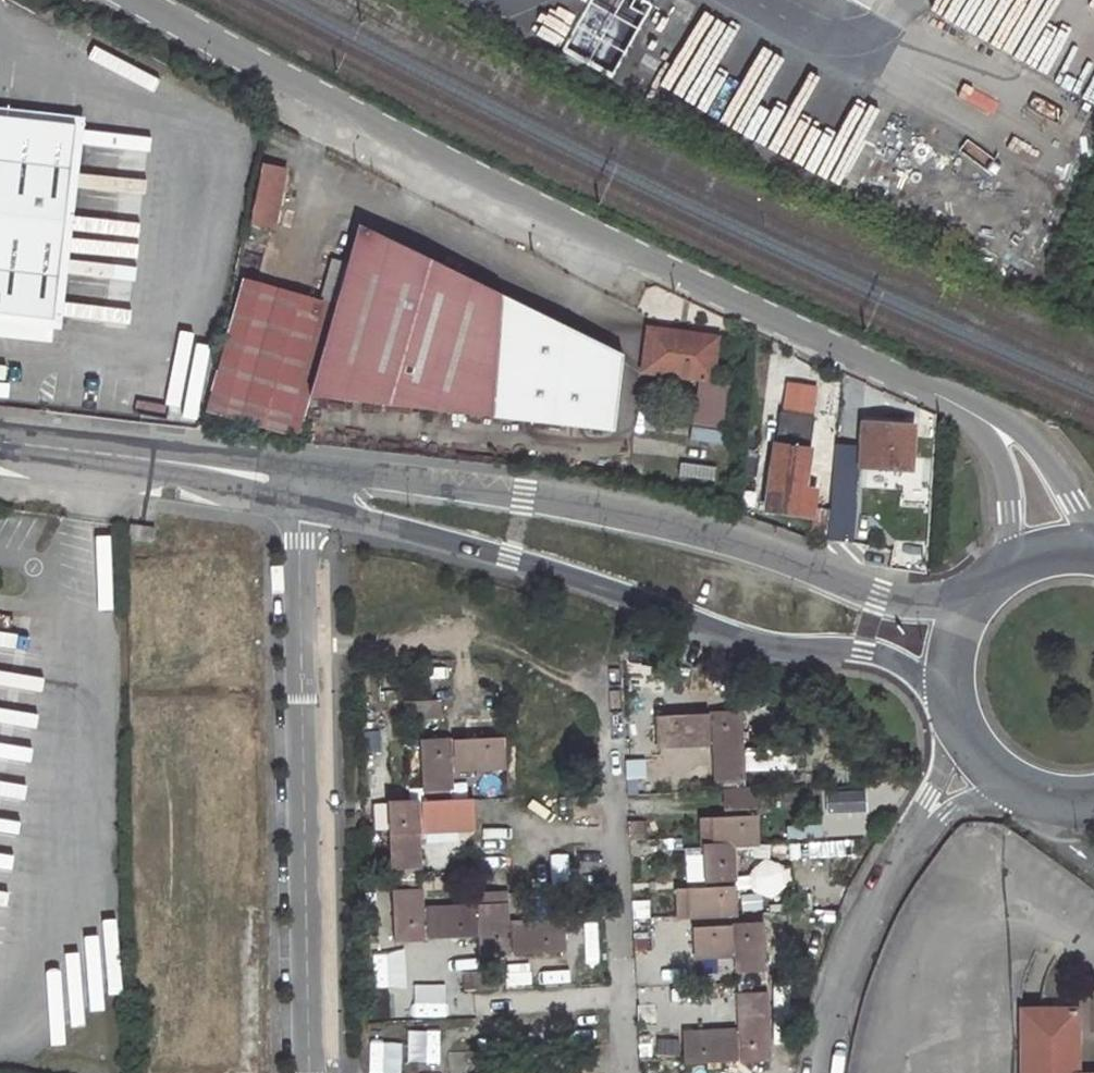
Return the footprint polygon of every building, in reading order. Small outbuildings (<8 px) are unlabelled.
[(57,321),(80,129),(0,120),(0,315),(57,321)] [(287,168),(264,164),(252,224),(275,228),(287,168)] [(490,414),(500,286),(364,215),(314,389),(490,414)] [(347,265),(331,260),(319,302),(243,281),(207,413),(297,438),(347,265)] [(619,350),(500,286),(490,414),(614,432),(619,350)] [(718,339),(649,331),(644,372),(699,380),(695,426),(728,431),(732,384),(712,382),(718,339)] [(805,392),(788,390),(784,415),(779,415),(765,515),(800,520),(802,500),(795,500),(800,462),(808,463),(813,420),(801,419),(805,392)] [(861,445),(860,467),(863,467),(909,470),(911,426),(862,424),(861,445)] [(795,500),(802,500),(808,463),(800,462),(795,500)] [(832,509),(817,508),(814,540),(829,541),(832,509)] [(125,542),(152,546),(154,530),(129,527),(125,542)] [(429,697),(411,698),(411,716),(429,716),(429,697)] [(446,715),(445,697),(429,697),(429,716),(446,715)] [(659,723),(659,752),(714,752),(715,798),(729,798),(742,798),(741,721),(659,723)] [(510,736),(425,739),(427,799),(458,798),(457,766),(511,766),(510,736)] [(648,783),(648,765),(628,766),(628,784),(648,783)] [(427,799),(390,800),(392,878),(423,878),(422,830),(473,830),(472,798),(458,798),(427,799)] [(756,798),(742,798),(729,798),(728,826),(703,826),(704,855),(735,854),(756,854),(756,798)] [(647,829),(629,830),(630,849),(648,848),(647,829)] [(678,922),(735,921),(735,854),(704,855),(703,894),(678,894),(678,922)] [(392,878),(393,938),(476,937),(475,907),(424,908),(423,878),(392,878)] [(506,924),(504,894),(475,895),(475,907),(476,937),(477,954),(561,953),(560,924),(506,924)] [(647,903),(630,904),(631,922),(648,921),(647,903)] [(765,929),(698,930),(698,959),(737,959),(738,988),(766,988),(765,929)] [(497,972),(459,973),(460,993),(499,993),(497,972)] [(738,1036),(685,1037),(686,1067),(768,1067),(766,988),(738,988),(738,1036)] [(1076,1013),(1022,1014),(1023,1072),(1077,1072),(1076,1013)]
